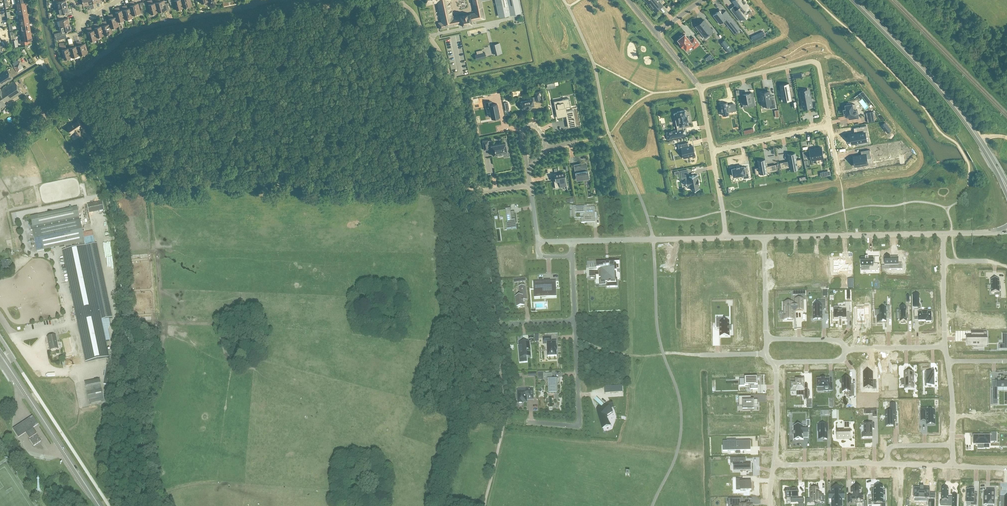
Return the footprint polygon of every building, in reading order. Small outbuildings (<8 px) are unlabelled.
[(156,2),(152,3),(151,0),(150,0),(147,1),(151,13),(159,11),(156,2)] [(165,3),(164,0),(163,0),(159,1),(159,0),(155,0),(156,2),(159,11),(169,9),(168,2),(165,3)] [(176,9),(184,7),(182,0),(174,0),(176,9)] [(427,3),(437,1),(441,21),(438,22),(439,28),(458,24),(458,23),(462,22),(462,26),(473,24),(472,21),(485,18),(481,0),(473,0),(475,11),(454,16),(452,15),(449,0),(427,0),(427,3)] [(516,14),(522,12),(519,0),(495,0),(498,16),(499,17),(513,14),(516,14)] [(659,0),(646,0),(655,12),(659,9),(658,8),(662,5),(659,0)] [(736,4),(730,8),(740,21),(747,16),(746,15),(752,10),(745,2),(746,2),(745,0),(734,0),(733,1),(736,4)] [(141,12),(138,3),(134,4),(133,1),(129,2),(131,7),(133,14),(141,12)] [(69,11),(67,5),(58,8),(60,14),(57,14),(58,17),(63,16),(66,15),(65,12),(69,11)] [(133,14),(131,7),(126,8),(126,5),(122,6),(123,9),(126,19),(134,17),(133,14)] [(123,9),(119,10),(118,7),(114,8),(116,16),(117,16),(118,21),(126,19),(123,9)] [(740,28),(726,10),(722,13),(720,10),(713,15),(720,24),(724,20),(734,33),(740,28)] [(119,25),(118,21),(117,16),(116,16),(112,17),(111,14),(108,15),(110,23),(111,28),(112,27),(119,25)] [(70,23),(68,18),(64,19),(63,16),(58,17),(56,18),(57,21),(59,20),(60,26),(70,23)] [(702,22),(697,26),(705,36),(708,34),(710,33),(709,32),(712,30),(713,30),(705,20),(703,21),(702,22)] [(113,32),(112,27),(111,28),(110,23),(106,24),(105,21),(101,22),(102,25),(105,34),(113,32)] [(68,33),(67,30),(71,29),(70,23),(60,26),(62,32),(59,32),(60,35),(68,33)] [(102,25),(98,26),(97,23),(94,24),(95,29),(97,37),(97,36),(105,34),(102,25)] [(95,29),(91,30),(90,27),(87,28),(90,41),(98,39),(97,36),(97,37),(95,29)] [(32,39),(31,33),(21,35),(22,39),(20,39),(20,41),(21,44),(30,42),(30,39),(32,39)] [(699,44),(694,37),(691,40),(689,37),(688,38),(685,34),(683,36),(682,35),(680,37),(680,38),(678,39),(681,43),(680,43),(683,47),(684,46),(686,49),(693,44),(695,47),(699,44)] [(725,40),(721,42),(729,52),(732,50),(725,40)] [(88,52),(85,43),(81,44),(80,41),(76,42),(77,45),(80,55),(88,52)] [(77,45),(73,46),(72,43),(69,44),(69,47),(70,47),(72,57),(80,55),(77,45)] [(495,55),(502,53),(499,43),(493,44),(495,55)] [(70,47),(69,47),(65,48),(64,45),(61,46),(64,59),(72,57),(70,47)] [(11,75),(7,69),(0,74),(0,84),(1,83),(0,83),(2,81),(11,75)] [(13,78),(11,75),(2,81),(0,83),(1,83),(0,84),(0,86),(13,78)] [(22,92),(14,80),(0,89),(1,89),(0,90),(0,94),(1,95),(0,95),(0,96),(0,109),(6,105),(5,103),(22,92)] [(789,83),(780,84),(782,98),(786,97),(787,99),(792,98),(789,83)] [(769,91),(761,93),(763,105),(769,104),(770,108),(776,107),(774,97),(771,98),(769,91)] [(805,92),(800,93),(803,108),(808,107),(808,106),(812,106),(809,91),(806,92),(806,91),(805,92)] [(531,107),(531,105),(534,105),(533,101),(536,100),(537,101),(540,100),(539,92),(535,93),(536,96),(527,98),(527,100),(521,101),(522,109),(531,107)] [(747,93),(741,94),(742,103),(746,102),(747,107),(755,105),(756,105),(754,97),(751,98),(750,93),(748,94),(747,93)] [(566,116),(567,124),(573,123),(574,127),(577,126),(574,110),(567,111),(566,107),(571,106),(569,98),(562,99),(563,102),(557,103),(557,108),(555,109),(556,114),(559,113),(559,117),(566,116)] [(487,109),(490,108),(491,116),(492,116),(492,118),(499,116),(499,115),(497,103),(492,104),(491,101),(485,102),(487,109)] [(728,102),(720,103),(723,115),(730,114),(729,112),(736,111),(736,108),(732,108),(731,103),(728,104),(728,102)] [(849,115),(849,119),(858,117),(857,109),(856,109),(856,104),(853,105),(852,104),(850,104),(850,103),(847,103),(847,104),(845,105),(846,107),(846,109),(844,109),(844,112),(845,112),(846,116),(849,115)] [(678,130),(671,131),(667,132),(667,133),(667,135),(668,139),(681,136),(686,134),(687,134),(685,128),(684,128),(683,125),(688,123),(688,120),(689,120),(689,119),(688,115),(687,116),(686,113),(685,110),(677,112),(674,113),(675,119),(679,119),(680,124),(677,125),(678,130)] [(79,127),(81,126),(77,120),(67,127),(71,133),(74,131),(78,136),(82,132),(79,127)] [(891,130),(885,122),(882,124),(886,130),(888,132),(891,130)] [(856,133),(850,134),(852,143),(858,142),(858,144),(867,142),(865,131),(868,130),(867,125),(854,128),(856,128),(856,133)] [(503,155),(502,153),(507,152),(506,142),(491,145),(491,146),(489,147),(488,140),(483,141),(484,150),(490,149),(489,148),(491,148),(493,155),(498,154),(498,156),(503,155)] [(688,142),(682,144),(683,148),(682,148),(684,158),(695,155),(694,151),(693,145),(689,146),(688,142)] [(811,160),(824,158),(823,153),(822,147),(809,149),(810,155),(811,155),(811,160)] [(864,154),(854,156),(854,158),(855,163),(855,164),(855,166),(856,166),(857,166),(866,164),(867,164),(866,158),(871,157),(869,149),(864,150),(864,154)] [(789,161),(780,162),(781,169),(790,167),(798,166),(802,165),(801,158),(797,159),(795,152),(795,153),(794,153),(788,154),(789,161)] [(759,167),(755,168),(756,174),(760,173),(768,172),(774,171),(773,165),(766,166),(765,159),(758,161),(758,160),(759,167)] [(589,178),(587,163),(582,164),(582,165),(578,165),(578,164),(574,165),(576,180),(589,178)] [(737,167),(732,168),(732,169),(734,176),(743,174),(744,178),(749,177),(748,171),(745,172),(744,167),(744,166),(740,167),(737,167)] [(691,189),(691,190),(695,189),(696,189),(700,188),(699,188),(698,184),(700,184),(699,178),(699,179),(698,179),(698,175),(698,174),(694,175),(692,175),(693,175),(688,176),(687,169),(681,170),(682,179),(686,179),(686,181),(686,183),(687,182),(687,186),(688,186),(687,185),(691,185),(692,189),(691,189)] [(567,185),(567,189),(568,189),(565,172),(554,174),(555,179),(555,180),(554,180),(555,188),(560,187),(561,187),(561,186),(566,185),(567,185)] [(585,218),(581,218),(582,223),(586,223),(586,222),(594,222),(594,219),(597,219),(597,212),(595,212),(595,207),(586,208),(586,206),(572,206),(572,207),(575,207),(575,211),(570,211),(570,218),(577,218),(576,213),(585,213),(585,218)] [(65,246),(66,251),(86,246),(83,232),(85,232),(84,229),(82,229),(77,207),(31,217),(32,226),(30,226),(31,231),(32,230),(37,252),(44,250),(65,246)] [(516,224),(515,213),(511,214),(511,213),(511,210),(499,211),(500,218),(503,217),(507,217),(508,224),(507,225),(507,230),(517,229),(516,224)] [(86,246),(66,251),(63,251),(86,362),(109,357),(101,320),(112,318),(97,244),(86,246)] [(515,249),(504,250),(505,260),(510,259),(511,270),(518,270),(516,258),(517,258),(516,252),(515,249)] [(885,259),(885,266),(889,266),(889,270),(902,270),(902,264),(898,264),(898,259),(890,259),(890,258),(885,258),(885,259)] [(873,259),(861,260),(861,268),(869,267),(870,271),(878,271),(878,264),(873,264),(873,259)] [(823,260),(811,261),(811,271),(823,271),(823,276),(828,276),(828,266),(824,266),(823,260)] [(839,272),(839,271),(848,270),(848,273),(852,273),(852,265),(848,265),(846,265),(846,260),(842,260),(838,260),(838,261),(833,261),(834,272),(839,272)] [(8,261),(0,263),(1,270),(10,268),(8,261)] [(797,261),(781,261),(781,269),(788,269),(788,271),(796,271),(796,272),(799,271),(800,275),(804,275),(804,268),(797,268),(797,261)] [(750,267),(750,262),(742,262),(742,273),(750,273),(750,268),(750,267)] [(606,263),(597,264),(598,264),(598,268),(597,268),(597,269),(598,269),(601,269),(601,270),(600,270),(600,276),(601,276),(602,276),(607,276),(607,281),(607,283),(606,283),(607,283),(611,283),(611,286),(610,287),(615,287),(617,287),(617,280),(615,280),(613,280),(613,274),(612,274),(612,272),(614,272),(616,272),(617,272),(617,268),(617,266),(616,266),(615,266),(615,263),(620,263),(615,263),(609,263),(606,263)] [(534,289),(535,289),(535,296),(540,296),(541,299),(541,294),(547,294),(548,296),(556,295),(555,288),(556,288),(551,288),(550,279),(544,280),(544,282),(535,283),(535,289),(534,289)] [(969,285),(967,285),(967,280),(960,280),(960,294),(967,294),(967,298),(971,298),(971,299),(975,299),(975,288),(969,289),(969,285)] [(1000,293),(999,280),(991,280),(991,293),(995,293),(1000,293)] [(521,297),(516,297),(517,307),(525,306),(524,300),(527,300),(525,286),(519,287),(521,297)] [(796,303),(784,303),(784,320),(793,320),(793,311),(803,311),(803,299),(796,300),(796,303)] [(818,305),(813,306),(813,320),(817,319),(817,320),(818,320),(818,319),(822,319),(822,314),(823,314),(823,313),(822,313),(822,311),(823,311),(822,311),(822,310),(825,309),(825,301),(818,301),(818,305)] [(834,311),(834,312),(834,319),(835,319),(839,319),(842,319),(846,319),(846,318),(846,312),(850,312),(850,303),(845,303),(845,307),(840,307),(840,311),(835,311),(834,311)] [(879,317),(877,317),(877,323),(882,322),(882,323),(883,323),(883,322),(887,322),(887,318),(890,318),(890,306),(886,306),(886,310),(879,311),(879,317)] [(864,307),(864,310),(857,310),(857,324),(865,324),(865,317),(869,317),(869,307),(864,307)] [(900,314),(897,314),(897,320),(900,320),(900,323),(907,323),(907,308),(900,308),(900,314)] [(919,310),(914,311),(914,318),(918,317),(919,321),(926,321),(926,322),(931,322),(931,321),(932,321),(932,317),(931,317),(931,313),(927,313),(927,312),(922,312),(922,313),(919,313),(919,310)] [(723,322),(723,319),(716,319),(717,329),(720,328),(720,336),(729,336),(729,331),(732,331),(732,326),(729,326),(729,322),(723,322)] [(968,336),(968,345),(972,345),(972,346),(977,346),(977,345),(984,345),(984,337),(987,337),(987,332),(972,332),(972,336),(968,336)] [(58,349),(55,336),(48,337),(48,341),(49,343),(50,350),(58,349)] [(71,337),(62,338),(65,354),(74,352),(71,337)] [(557,351),(557,348),(557,347),(557,348),(556,348),(556,343),(551,343),(551,341),(551,338),(543,338),(544,345),(548,345),(548,356),(549,356),(556,356),(557,356),(556,351),(557,351)] [(530,342),(519,343),(519,345),(518,345),(518,346),(520,358),(531,357),(531,352),(526,353),(526,350),(531,350),(530,342)] [(113,367),(107,366),(104,384),(110,386),(113,367)] [(905,380),(901,380),(902,386),(905,386),(909,386),(910,386),(913,386),(913,372),(907,373),(905,373),(905,380)] [(927,387),(935,386),(934,372),(925,372),(925,378),(926,378),(927,387)] [(552,379),(552,373),(545,374),(545,380),(548,380),(549,393),(558,393),(557,379),(552,379)] [(873,373),(864,373),(864,388),(873,388),(873,389),(877,389),(876,381),(873,381),(873,373)] [(893,374),(883,375),(883,385),(890,384),(890,389),(897,389),(896,377),(893,377),(893,374)] [(739,379),(740,379),(740,385),(740,386),(745,386),(751,386),(751,389),(758,389),(757,379),(757,377),(751,377),(745,377),(745,379),(739,379)] [(104,400),(102,389),(100,379),(85,382),(89,404),(91,403),(91,401),(101,399),(101,401),(104,400)] [(821,380),(817,380),(817,383),(817,388),(821,388),(824,388),(824,391),(829,391),(832,391),(832,388),(832,385),(829,385),(829,380),(825,380),(825,379),(823,379),(821,379),(821,380)] [(851,379),(842,379),(843,392),(849,392),(849,396),(855,396),(854,385),(851,385),(851,379)] [(796,383),(791,383),(791,384),(792,390),(796,390),(796,391),(797,391),(804,391),(804,396),(804,398),(808,398),(808,389),(804,389),(804,385),(804,380),(800,380),(796,380),(796,383)] [(992,404),(993,404),(993,401),(998,401),(998,394),(998,388),(1006,388),(1006,380),(1000,381),(1000,380),(998,380),(996,381),(996,380),(996,381),(996,387),(993,387),(992,387),(992,404)] [(970,388),(982,388),(982,397),(987,397),(987,390),(988,390),(988,383),(984,383),(984,381),(970,381),(970,388)] [(522,392),(518,392),(518,396),(517,396),(517,400),(518,400),(518,404),(519,404),(519,406),(522,405),(523,404),(523,403),(527,403),(527,400),(533,399),(533,389),(522,389),(522,392)] [(751,396),(739,397),(742,397),(742,400),(739,400),(739,406),(742,406),(743,406),(743,410),(754,410),(754,406),(758,406),(758,400),(751,400),(751,396)] [(607,415),(612,411),(610,409),(613,407),(611,402),(606,405),(601,410),(597,411),(598,414),(603,428),(604,428),(604,427),(610,425),(607,419),(607,416),(607,415)] [(893,426),(893,420),(896,420),(896,417),(895,417),(895,415),(896,415),(896,403),(890,404),(890,412),(885,412),(886,426),(893,426)] [(927,408),(921,409),(921,412),(921,421),(926,421),(926,420),(927,420),(927,425),(935,425),(934,412),(927,412),(927,408)] [(914,425),(913,413),(917,413),(917,409),(913,409),(913,412),(904,412),(904,425),(914,425)] [(978,416),(978,424),(991,424),(991,416),(978,416)] [(34,417),(15,429),(20,438),(27,433),(31,439),(38,434),(34,428),(39,425),(34,417)] [(739,420),(739,425),(747,425),(747,431),(759,430),(759,422),(750,423),(750,419),(739,420)] [(794,426),(793,426),(793,440),(794,440),(798,440),(802,439),(803,439),(803,440),(804,440),(804,438),(803,433),(808,433),(808,429),(808,427),(810,427),(810,423),(810,420),(808,420),(807,420),(807,427),(803,427),(803,426),(803,427),(800,427),(794,427),(794,426)] [(850,435),(850,429),(850,427),(850,422),(846,422),(844,423),(844,430),(840,430),(837,430),(837,433),(837,437),(837,439),(840,439),(845,439),(850,438),(850,435)] [(874,424),(864,424),(864,426),(864,433),(862,433),(862,438),(872,438),(872,429),(874,429),(874,424)] [(819,431),(819,438),(821,438),(822,438),(823,438),(823,439),(825,439),(827,439),(827,436),(827,431),(828,431),(828,430),(828,427),(828,425),(823,425),(818,425),(818,431),(819,431)] [(973,439),(973,443),(974,443),(974,445),(984,445),(984,448),(989,448),(989,445),(990,445),(990,442),(997,442),(996,433),(993,433),(993,438),(990,438),(990,437),(984,437),(979,437),(974,437),(974,439),(973,439)] [(41,441),(36,434),(29,439),(34,446),(41,441)] [(727,441),(723,441),(723,442),(727,442),(727,451),(723,451),(744,451),(744,447),(749,447),(749,441),(751,441),(736,441),(736,440),(727,440),(727,441)] [(744,458),(731,459),(731,464),(734,464),(734,471),(751,471),(751,463),(744,463),(744,458)] [(742,479),(736,479),(736,482),(740,482),(740,491),(752,491),(751,482),(743,482),(743,478),(742,478),(742,479)] [(871,497),(868,497),(868,505),(873,505),(873,503),(883,503),(883,497),(886,497),(886,490),(883,490),(883,487),(882,487),(882,488),(881,488),(879,488),(872,488),(871,488),(871,497)] [(854,496),(848,496),(848,503),(852,503),(852,500),(857,500),(857,501),(863,501),(863,495),(861,495),(861,488),(852,488),(852,493),(853,493),(854,496)] [(914,498),(915,498),(927,499),(927,502),(927,505),(928,505),(934,505),(935,500),(935,497),(929,496),(929,493),(929,489),(924,489),(924,488),(920,488),(920,489),(914,489),(914,498)] [(819,489),(810,489),(811,499),(811,503),(815,503),(819,503),(819,502),(821,502),(821,503),(824,503),(824,495),(821,495),(821,494),(819,494),(819,489)] [(829,494),(829,497),(829,498),(833,498),(833,502),(833,505),(841,505),(841,504),(841,498),(844,498),(844,496),(844,494),(841,494),(841,489),(832,489),(833,494),(829,494)] [(798,490),(785,490),(786,498),(791,498),(791,502),(799,502),(803,502),(804,502),(803,498),(798,498),(798,490)] [(942,502),(948,502),(948,505),(952,505),(957,505),(957,495),(952,495),(952,497),(950,497),(950,498),(948,498),(949,490),(942,490),(942,502)] [(966,502),(967,502),(967,503),(971,503),(971,505),(976,505),(977,505),(977,498),(974,498),(974,497),(974,493),(974,490),(970,490),(970,491),(967,491),(967,498),(966,498),(966,502)] [(984,493),(984,505),(987,505),(994,505),(994,492),(987,491),(987,493),(984,493)]
